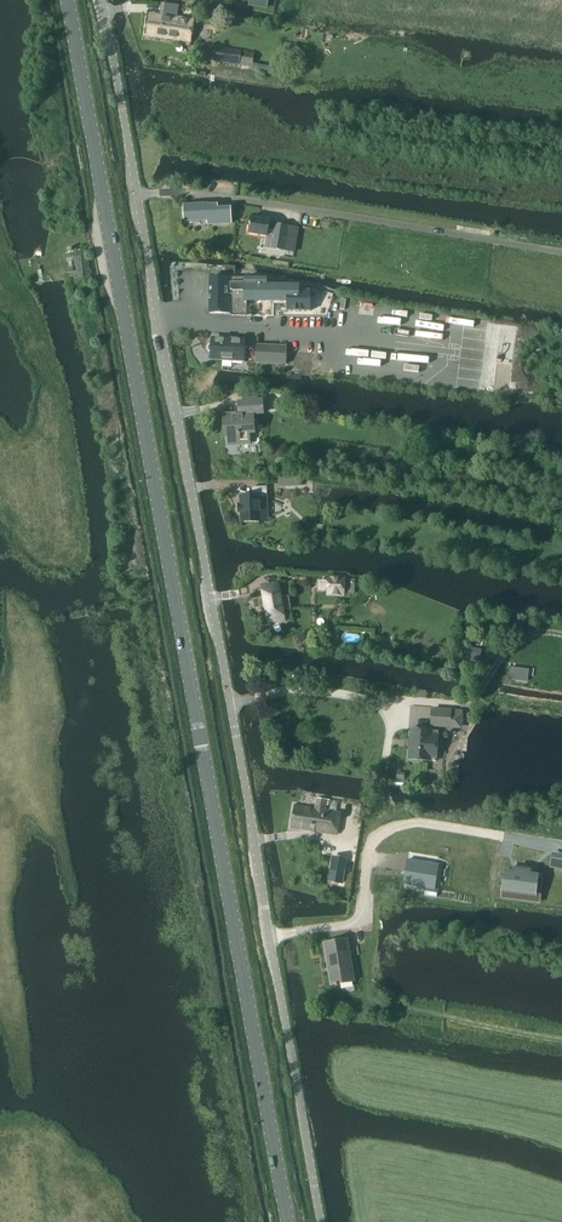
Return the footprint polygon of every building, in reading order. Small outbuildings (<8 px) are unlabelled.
[(148,36),(192,43),(195,21),(151,14),(148,36)] [(219,47),(217,61),(253,66),(255,53),(219,47)] [(252,71),(279,77),(281,70),(253,65),(252,71)] [(219,209),(218,205),(185,206),(185,222),(209,221),(209,225),(232,224),(232,208),(219,209)] [(252,217),(249,234),(267,237),(268,235),(273,236),(271,247),(286,250),(290,226),(276,224),(275,229),(270,229),(271,220),(252,217)] [(235,267),(225,266),(225,276),(235,276),(235,267)] [(211,313),(237,313),(237,316),(247,316),(248,314),(248,311),(247,310),(247,301),(287,302),(287,311),(311,312),(311,289),(300,289),(300,285),(268,284),(268,278),(245,278),(230,278),(211,278),(211,313)] [(211,352),(212,352),(212,358),(223,359),(223,361),(233,361),(233,359),(244,360),(245,340),(213,339),(212,344),(210,345),(209,346),(208,348),(209,350),(211,352)] [(286,361),(287,347),(256,345),(255,360),(286,361)] [(256,434),(255,414),(263,413),(262,401),(239,402),(240,414),(224,416),(224,428),(228,428),(229,445),(251,443),(251,434),(256,434)] [(301,487),(301,478),(281,478),(281,487),(301,487)] [(262,522),(261,496),(268,496),(267,487),(253,487),(253,496),(241,496),(241,504),(239,504),(239,513),(241,513),(242,522),(262,522)] [(329,577),(327,596),(345,597),(347,578),(329,577)] [(282,598),(280,583),(263,586),(268,625),(286,622),(284,611),(292,610),(290,597),(282,598)] [(327,630),(326,646),(336,646),(336,631),(327,630)] [(432,708),(430,727),(463,729),(464,711),(463,711),(463,710),(452,709),(432,708)] [(411,729),(409,760),(432,761),(437,762),(438,750),(438,740),(439,731),(437,731),(434,731),(434,730),(411,729)] [(327,810),(328,800),(317,799),(315,809),(295,806),(292,827),(338,834),(341,812),(327,810)] [(334,856),(330,881),(342,883),(346,858),(334,856)] [(408,859),(406,872),(418,874),(416,886),(436,889),(440,865),(408,859)] [(505,874),(503,890),(536,895),(538,879),(539,875),(531,874),(531,871),(514,869),(514,872),(505,871),(505,874)] [(351,885),(350,896),(357,897),(359,886),(351,885)] [(332,985),(356,981),(349,939),(325,943),(332,985)]
